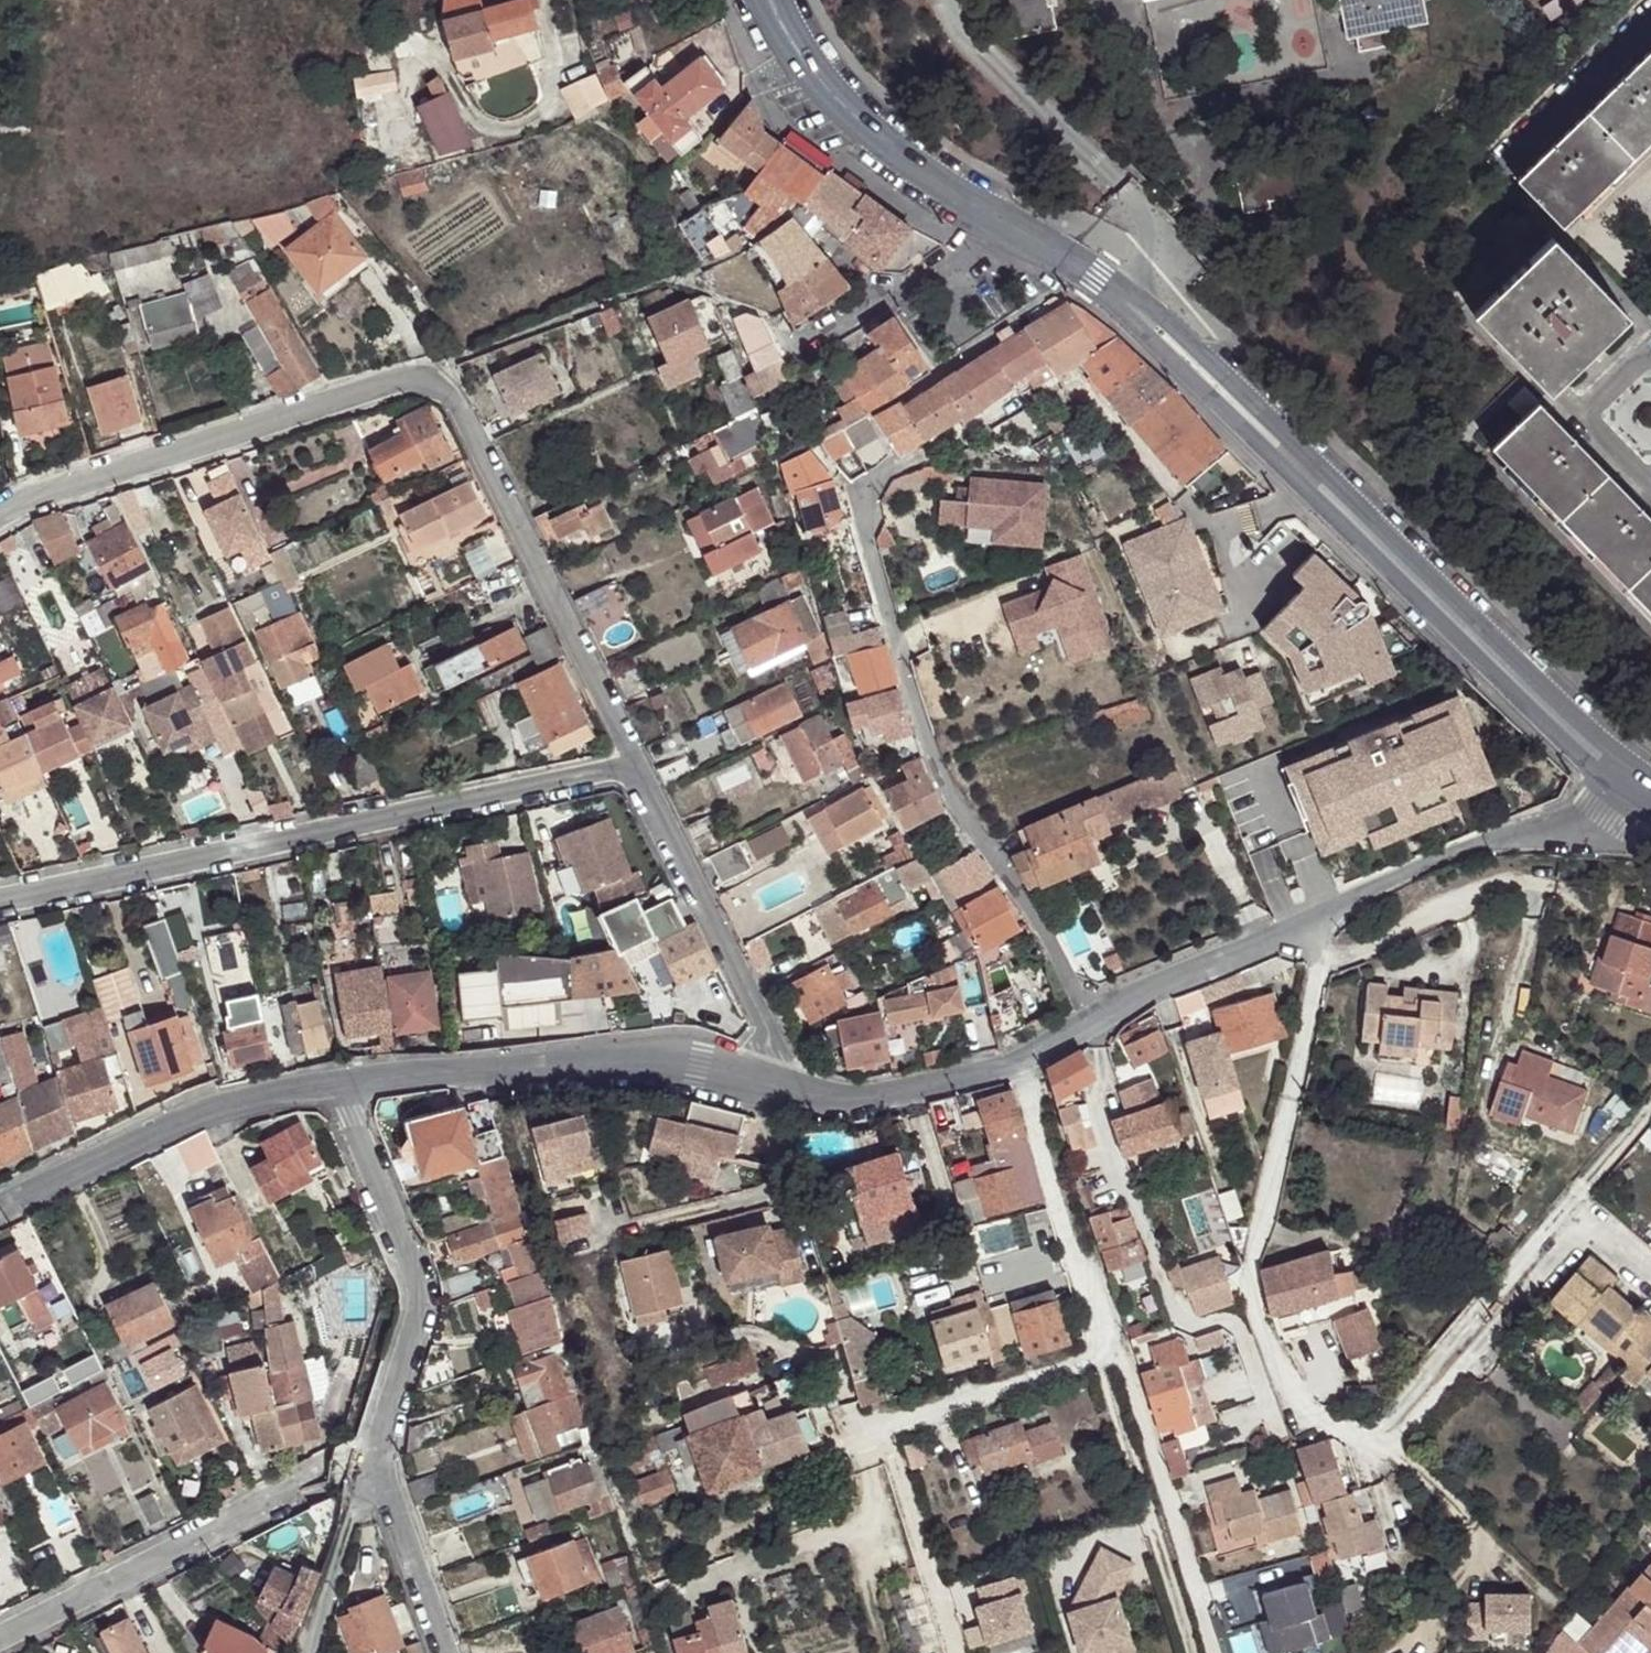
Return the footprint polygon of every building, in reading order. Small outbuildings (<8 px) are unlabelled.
[(444,21),(459,71),(474,67),(471,54),(496,48),(494,40),(540,28),(534,0),(525,0),(489,9),(444,21)] [(444,21),(489,9),(486,0),(446,0),(444,21)] [(1011,36),(1059,25),(1055,1),(1050,2),(1049,0),(1003,0),(1011,36)] [(1347,34),(1429,18),(1425,0),(1340,0),(1347,34)] [(641,51),(650,48),(645,27),(635,30),(641,51)] [(1518,180),(1559,223),(1650,137),(1650,51),(1518,180)] [(700,57),(660,89),(684,118),(722,88),(700,57)] [(612,59),(600,65),(603,72),(615,102),(631,93),(626,83),(627,82),(620,66),(617,67),(612,59)] [(627,82),(626,83),(649,115),(677,152),(679,155),(700,139),(684,118),(660,89),(644,68),(627,82)] [(357,98),(397,90),(393,70),(353,78),(357,98)] [(445,155),(474,144),(442,74),(435,79),(432,85),(438,98),(422,106),(445,155)] [(570,90),(582,120),(615,103),(601,75),(599,76),(586,82),(570,90)] [(760,175),(784,143),(781,138),(775,132),(753,101),(721,141),(722,144),(760,175)] [(677,152),(649,115),(635,124),(665,161),(677,152)] [(1232,152),(1244,209),(1272,204),(1271,197),(1304,192),(1293,138),(1232,152)] [(722,200),(703,207),(731,249),(743,242),(759,230),(784,213),(797,200),(804,206),(827,175),(784,143),(760,175),(749,192),(742,194),(737,196),(722,200)] [(425,168),(401,175),(406,193),(430,187),(425,168)] [(830,225),(851,241),(869,216),(858,207),(865,196),(866,194),(844,176),(831,171),(827,175),(804,206),(830,225)] [(676,185),(669,174),(660,180),(667,191),(676,185)] [(687,180),(693,187),(698,184),(692,176),(687,180)] [(680,196),(694,215),(703,207),(690,188),(680,196)] [(884,265),(913,228),(866,194),(865,196),(858,207),(869,216),(851,241),(884,265)] [(324,199),(310,204),(318,215),(322,219),(325,223),(335,215),(324,199)] [(288,211),(295,223),(300,228),(318,215),(310,204),(288,211)] [(731,249),(703,207),(694,215),(683,223),(709,260),(731,249)] [(288,211),(263,214),(278,236),(295,223),(288,211)] [(367,257),(335,215),(325,223),(303,240),(290,249),(320,290),(367,257)] [(780,289),(796,325),(850,289),(819,244),(813,238),(796,218),(763,239),(790,284),(780,289)] [(219,223),(226,243),(232,241),(236,255),(252,251),(234,220),(219,223)] [(219,223),(201,228),(206,247),(226,243),(219,223)] [(170,235),(161,237),(161,240),(166,256),(176,253),(170,235)] [(1474,314),(1550,392),(1627,315),(1551,237),(1474,314)] [(790,284),(763,239),(754,244),(780,289),(790,284)] [(166,256),(161,240),(111,253),(115,270),(166,256)] [(367,257),(320,290),(327,299),(373,266),(367,257)] [(78,260),(69,263),(78,295),(92,291),(101,287),(99,279),(90,282),(88,273),(78,260)] [(238,283),(260,272),(253,260),(232,271),(238,283)] [(69,263),(29,275),(39,309),(78,295),(69,263)] [(299,388),(322,376),(260,272),(238,283),(260,321),(289,370),(299,388)] [(190,293),(145,305),(157,348),(205,335),(200,314),(221,304),(208,278),(188,287),(190,293)] [(21,293),(17,279),(0,284),(0,299),(21,293)] [(659,367),(668,389),(703,373),(698,361),(701,359),(697,351),(713,345),(695,301),(674,309),(672,306),(682,302),(676,290),(667,293),(666,291),(646,299),(654,318),(650,319),(669,363),(659,367)] [(128,309),(145,305),(141,296),(125,302),(128,309)] [(1181,484),(1184,482),(1226,446),(1173,388),(1122,339),(1097,319),(1068,303),(1027,329),(1055,374),(1057,376),(1082,361),(1105,396),(1181,484)] [(625,330),(615,307),(601,312),(611,335),(625,330)] [(106,321),(119,315),(116,308),(102,315),(106,321)] [(766,320),(752,313),(739,318),(753,353),(774,339),(766,320)] [(933,373),(897,320),(871,335),(882,351),(832,379),(845,403),(838,407),(846,420),(853,416),(857,421),(865,417),(866,413),(933,373)] [(271,379),(289,370),(260,321),(238,334),(266,382),(271,379)] [(130,341),(125,322),(113,326),(118,344),(130,341)] [(991,352),(1014,381),(1026,374),(1035,386),(1055,374),(1027,329),(991,352)] [(53,364),(48,341),(2,353),(13,396),(36,393),(36,390),(57,385),(53,364)] [(133,350),(130,341),(118,344),(121,354),(133,350)] [(728,387),(742,418),(762,408),(756,393),(749,375),(743,359),(738,351),(722,357),(732,385),(728,387)] [(970,393),(981,410),(1017,387),(1014,381),(991,352),(963,370),(975,390),(970,393)] [(544,353),(496,374),(513,414),(561,393),(544,353)] [(749,375),(756,393),(792,376),(789,370),(784,358),(749,375)] [(271,379),(281,397),(299,388),(289,370),(271,379)] [(958,374),(970,393),(975,390),(963,370),(958,374)] [(496,374),(484,379),(502,419),(513,414),(496,374)] [(923,394),(944,428),(962,418),(963,421),(981,410),(970,393),(958,374),(923,394)] [(96,432),(130,422),(118,383),(83,392),(96,432)] [(36,393),(13,396),(16,412),(14,412),(20,437),(66,427),(57,385),(36,390),(36,393)] [(1524,419),(1539,402),(1525,389),(1510,405),(1524,419)] [(900,402),(922,441),(944,428),(923,394),(904,405),(902,402),(900,402)] [(874,417),(897,455),(922,441),(900,402),(874,417)] [(1539,402),(1524,419),(1495,445),(1650,609),(1650,518),(1539,402)] [(689,444),(692,450),(697,447),(701,454),(690,460),(697,473),(707,468),(715,484),(755,464),(749,453),(773,441),(762,408),(742,418),(710,433),(689,444)] [(412,439),(424,463),(427,470),(451,459),(426,410),(403,421),(412,439)] [(876,435),(865,417),(857,421),(843,429),(855,447),(876,435)] [(396,424),(405,443),(412,439),(403,421),(396,424)] [(855,447),(843,429),(821,440),(827,455),(831,460),(855,447)] [(786,458),(795,491),(832,479),(807,436),(791,445),(796,454),(786,458)] [(386,482),(424,463),(412,439),(405,443),(371,460),(382,483),(383,484),(386,482)] [(447,479),(452,489),(465,483),(461,473),(447,479)] [(233,476),(233,475),(212,485),(222,506),(208,512),(225,547),(240,540),(245,550),(254,570),(274,560),(273,558),(271,554),(266,544),(260,530),(233,476)] [(832,479),(795,491),(796,494),(797,500),(801,498),(808,528),(807,528),(804,531),(806,534),(810,534),(811,531),(841,523),(843,524),(846,523),(847,520),(844,517),(835,491),(832,479)] [(393,495),(386,482),(383,484),(382,483),(375,486),(378,492),(365,498),(369,507),(382,501),(393,495)] [(1044,489),(968,482),(967,493),(965,528),(994,531),(992,545),(1039,549),(1044,489)] [(414,507),(405,489),(393,495),(382,501),(408,553),(482,517),(465,483),(452,489),(414,507)] [(704,559),(714,579),(764,554),(754,534),(774,524),(757,488),(688,520),(697,540),(710,533),(719,552),(706,558),(704,559)] [(965,528),(967,493),(957,492),(955,505),(939,503),(937,526),(965,528)] [(786,517),(793,514),(789,501),(788,496),(781,498),(786,517)] [(550,522),(538,528),(548,548),(584,530),(589,540),(613,529),(601,503),(587,511),(585,505),(550,522)] [(256,519),(272,553),(278,550),(291,545),(274,510),(256,519)] [(79,553),(61,514),(37,523),(40,530),(55,564),(79,553)] [(550,522),(546,514),(534,520),(538,528),(550,522)] [(1183,518),(1121,544),(1129,563),(1135,561),(1145,565),(1159,598),(1145,604),(1159,637),(1210,616),(1198,588),(1210,583),(1198,553),(1190,556),(1183,540),(1191,537),(1183,518)] [(114,531),(109,520),(93,528),(98,539),(114,531)] [(147,570),(125,526),(114,531),(98,539),(91,543),(94,550),(110,582),(112,587),(147,570)] [(697,540),(706,558),(719,552),(710,533),(697,540)] [(14,548),(8,535),(0,539),(0,555),(14,548)] [(1191,537),(1183,540),(1190,556),(1198,553),(1191,537)] [(240,540),(225,547),(230,558),(245,550),(240,540)] [(297,589),(278,550),(272,553),(271,554),(273,558),(274,560),(284,580),(289,592),(297,589)] [(1355,590),(1318,555),(1297,576),(1309,588),(1267,630),(1297,659),(1318,709),(1399,675),(1393,659),(1380,627),(1373,630),(1368,617),(1373,612),(1376,610),(1372,605),(1370,603),(1366,600),(1359,604),(1349,595),(1355,590)] [(1045,570),(1049,583),(1082,598),(1090,595),(1077,558),(1045,570)] [(1135,561),(1129,563),(1145,604),(1159,598),(1145,565),(1135,561)] [(783,577),(790,592),(807,583),(802,568),(783,577)] [(131,589),(149,581),(147,570),(112,587),(118,597),(131,590),(131,589)] [(783,577),(758,590),(760,593),(767,609),(792,596),(790,592),(783,577)] [(9,578),(0,582),(0,610),(1,612),(21,603),(9,578)] [(266,602),(289,592),(284,580),(261,591),(266,602)] [(131,590),(137,602),(149,596),(148,594),(154,591),(149,581),(131,589),(131,590)] [(1000,611),(1017,660),(1038,652),(1032,637),(1057,628),(1062,642),(1102,629),(1090,595),(1082,598),(1049,583),(1051,587),(1047,594),(1000,611)] [(1210,583),(1198,588),(1210,616),(1222,611),(1210,583)] [(575,604),(589,631),(617,617),(604,590),(575,604)] [(1355,590),(1349,595),(1359,604),(1366,600),(1355,590)] [(253,616),(270,610),(266,602),(261,591),(232,605),(246,632),(259,626),(253,616)] [(293,599),(289,592),(266,602),(270,610),(293,599)] [(822,635),(827,632),(808,593),(802,595),(822,635)] [(808,642),(822,635),(802,595),(733,630),(753,670),(808,642)] [(223,653),(246,641),(223,599),(202,610),(223,653)] [(141,617),(147,614),(144,607),(116,620),(126,644),(149,634),(141,617)] [(167,672),(187,662),(161,608),(147,614),(141,617),(149,634),(167,672)] [(827,632),(829,639),(834,637),(851,633),(844,610),(823,617),(827,632)] [(1373,612),(1368,617),(1373,630),(1380,627),(1373,612)] [(320,657),(305,624),(300,614),(261,632),(278,677),(300,666),(320,657)] [(1389,623),(1380,627),(1393,659),(1418,650),(1389,623)] [(467,642),(471,648),(492,638),(498,635),(493,627),(467,642)] [(880,644),(876,627),(864,629),(869,647),(880,644)] [(532,653),(538,664),(558,654),(544,628),(525,637),(532,653)] [(492,638),(502,661),(521,652),(510,629),(498,635),(492,638)] [(831,645),(834,655),(850,651),(869,647),(864,629),(863,630),(851,633),(834,637),(829,639),(831,645)] [(753,670),(733,630),(720,637),(740,676),(753,670)] [(813,653),(831,645),(829,639),(827,632),(822,635),(808,642),(813,653)] [(432,695),(502,661),(492,638),(471,648),(422,672),(432,695)] [(257,662),(246,641),(223,653),(203,663),(234,730),(267,715),(246,669),(257,662)] [(865,694),(896,682),(883,643),(880,644),(869,647),(850,651),(865,694)] [(349,683),(394,661),(388,648),(343,671),(349,683)] [(810,657),(814,665),(829,658),(825,650),(810,657)] [(478,698),(540,668),(538,664),(532,653),(471,684),(478,698)] [(1,685),(19,677),(11,657),(0,662),(0,682),(1,685)] [(400,674),(394,661),(349,683),(356,695),(365,691),(378,718),(424,696),(410,669),(400,674)] [(1196,704),(1207,700),(1199,680),(1219,671),(1216,664),(1185,677),(1196,704)] [(602,733),(598,725),(590,729),(557,665),(518,684),(522,695),(533,714),(541,731),(553,755),(564,751),(602,733)] [(1219,671),(1199,680),(1207,700),(1214,717),(1204,722),(1212,742),(1227,736),(1228,739),(1247,732),(1246,728),(1260,722),(1252,704),(1240,674),(1236,665),(1219,671)] [(300,666),(278,677),(284,690),(305,678),(300,666)] [(812,673),(825,699),(837,693),(824,668),(812,673)] [(1254,668),(1240,674),(1252,704),(1266,698),(1254,668)] [(102,669),(66,686),(96,750),(132,732),(102,669)] [(615,684),(625,704),(648,693),(638,674),(615,684)] [(165,755),(184,745),(197,739),(202,750),(215,743),(223,759),(240,750),(206,680),(143,710),(165,755)] [(146,691),(142,683),(117,696),(121,705),(142,695),(147,692),(146,691)] [(522,695),(518,684),(497,693),(502,704),(522,695)] [(786,685),(745,706),(759,736),(800,715),(786,685)] [(849,705),(857,729),(865,727),(869,726),(874,735),(910,722),(899,688),(849,705)] [(651,698),(656,709),(669,703),(664,692),(651,698)] [(502,704),(497,693),(478,703),(489,726),(509,716),(502,704)] [(1458,696),(1288,767),(1314,830),(1319,840),(1349,827),(1353,838),(1369,832),(1448,799),(1463,793),(1459,782),(1489,769),(1458,696)] [(77,758),(93,751),(79,723),(68,728),(62,718),(67,716),(60,699),(21,717),(30,734),(25,736),(43,773),(60,767),(57,760),(74,752),(77,758)] [(1116,725),(1118,733),(1149,721),(1141,699),(1110,710),(1116,725)] [(759,736),(745,706),(733,711),(747,742),(759,736)] [(1116,725),(1110,710),(1088,718),(1093,733),(1116,725)] [(718,712),(699,722),(707,737),(726,728),(718,712)] [(541,731),(533,714),(515,723),(524,740),(541,731)] [(267,715),(234,730),(247,756),(280,741),(267,715)] [(848,779),(852,787),(868,780),(847,738),(836,744),(823,718),(803,729),(825,773),(843,765),(851,778),(848,779)] [(25,736),(19,722),(0,731),(0,748),(25,736)] [(869,726),(865,727),(869,737),(874,735),(869,726)] [(808,783),(825,773),(803,729),(786,737),(808,783)] [(25,736),(0,748),(0,794),(2,793),(40,775),(43,773),(25,736)] [(197,739),(184,745),(190,756),(202,750),(197,739)] [(345,761),(359,790),(379,780),(365,751),(345,761)] [(656,768),(667,789),(699,773),(688,751),(656,768)] [(60,767),(77,758),(74,752),(57,760),(60,767)] [(883,793),(904,831),(946,810),(927,774),(922,758),(915,760),(905,765),(900,767),(907,782),(883,793)] [(1153,770),(1166,799),(1179,793),(1166,764),(1153,770)] [(1288,767),(1282,770),(1308,832),(1314,830),(1288,767)] [(1459,782),(1463,793),(1493,780),(1489,769),(1459,782)] [(1109,789),(1121,818),(1166,799),(1153,770),(1109,789)] [(44,784),(40,775),(2,793),(7,802),(20,796),(31,791),(44,784)] [(1219,785),(1215,777),(1198,784),(1202,793),(1219,785)] [(1016,858),(1030,890),(1032,889),(1100,859),(1089,836),(1109,827),(1107,824),(1121,818),(1109,789),(1018,829),(1029,852),(1016,858)] [(865,794),(881,826),(888,822),(872,790),(865,794)] [(31,791),(20,796),(25,806),(35,801),(31,791)] [(828,809),(847,846),(882,829),(881,826),(865,794),(863,791),(828,809)] [(1448,799),(1369,832),(1375,845),(1453,813),(1448,799)] [(830,856),(847,846),(828,809),(810,817),(830,856)] [(687,829),(699,855),(731,838),(718,814),(687,829)] [(564,842),(585,900),(596,896),(601,911),(643,896),(638,880),(633,882),(611,824),(564,842)] [(1349,827),(1319,840),(1323,851),(1353,838),(1349,827)] [(790,846),(780,828),(748,842),(758,861),(790,846)] [(884,857),(891,871),(919,856),(904,831),(890,839),(896,850),(884,857)] [(578,902),(585,900),(564,842),(556,844),(578,902)] [(467,853),(470,870),(478,869),(486,908),(491,927),(541,916),(529,856),(500,862),(496,846),(467,853)] [(713,860),(723,882),(753,867),(742,846),(713,860)] [(968,859),(978,853),(973,846),(963,851),(968,859)] [(945,901),(952,913),(960,909),(1000,889),(978,853),(968,859),(931,877),(945,901)] [(902,891),(931,877),(919,856),(891,871),(902,891)] [(478,869),(470,870),(477,910),(486,908),(478,869)] [(832,947),(911,909),(902,891),(891,871),(887,873),(879,877),(856,890),(860,897),(818,918),(832,947)] [(666,880),(651,888),(660,903),(670,897),(674,895),(666,880)] [(1000,889),(960,909),(983,950),(1022,932),(1021,929),(1000,889)] [(637,898),(599,915),(606,926),(618,948),(624,960),(628,969),(633,967),(650,958),(647,951),(689,930),(670,897),(660,903),(644,911),(637,898)] [(347,901),(334,904),(337,923),(351,921),(347,901)] [(303,903),(283,907),(286,924),(306,920),(303,903)] [(71,907),(61,910),(64,919),(74,917),(71,907)] [(372,917),(371,909),(357,912),(360,928),(373,925),(372,917)] [(963,932),(974,952),(985,971),(993,967),(1032,950),(1022,932),(983,950),(960,909),(952,913),(963,932)] [(1614,935),(1650,947),(1650,919),(1621,910),(1614,935)] [(372,917),(373,925),(377,945),(402,940),(401,932),(397,912),(372,917)] [(183,913),(165,919),(176,952),(180,951),(185,963),(204,957),(199,945),(194,945),(183,913)] [(176,952),(165,919),(142,926),(158,978),(163,977),(182,970),(176,952)] [(431,926),(401,932),(402,940),(432,934),(431,926)] [(693,928),(689,930),(647,951),(650,958),(664,987),(675,981),(678,986),(675,990),(682,1002),(693,1003),(696,1010),(715,1005),(702,978),(719,968),(698,926),(693,928)] [(951,938),(962,956),(974,952),(963,932),(951,938)] [(1598,988),(1613,993),(1625,997),(1623,1003),(1650,1012),(1650,986),(1649,985),(1650,977),(1650,947),(1614,935),(1606,960),(1598,988)] [(498,951),(497,951),(499,969),(502,1007),(615,996),(640,994),(646,993),(633,967),(628,969),(624,960),(618,948),(563,957),(498,951)] [(1592,986),(1598,988),(1606,960),(1601,958),(1592,986)] [(126,1017),(142,1011),(129,967),(93,980),(107,1023),(126,1017)] [(930,993),(885,1001),(894,1037),(938,1027),(936,1016),(969,1009),(959,967),(926,974),(930,993)] [(993,967),(985,971),(989,1002),(997,997),(993,967)] [(837,992),(831,979),(825,968),(791,985),(810,1023),(844,1006),(837,992)] [(502,1007),(499,969),(459,973),(464,1020),(503,1017),(502,1007)] [(850,969),(831,979),(837,992),(856,983),(850,969)] [(182,970),(163,977),(167,989),(172,988),(186,982),(182,970)] [(392,1031),(382,971),(336,980),(347,1039),(384,1032),(392,1031)] [(1226,978),(1216,982),(1223,998),(1246,988),(1239,972),(1226,978)] [(435,1027),(428,974),(390,979),(398,1032),(435,1027)] [(926,974),(883,995),(885,1001),(930,993),(926,974)] [(1445,1047),(1449,1001),(1395,995),(1381,993),(1380,982),(1364,981),(1358,1039),(1372,1041),(1410,1044),(1445,1047)] [(192,1002),(186,982),(172,988),(178,1007),(192,1002)] [(1200,989),(1199,989),(1205,1004),(1223,998),(1216,982),(1200,989)] [(304,1029),(310,1050),(329,1046),(329,1039),(335,1038),(322,984),(314,985),(315,988),(302,990),(306,1006),(301,1008),(304,1029)] [(1395,995),(1449,1001),(1451,990),(1396,984),(1395,995)] [(1222,1033),(1228,1053),(1286,1035),(1272,992),(1214,1010),(1222,1033)] [(999,1042),(1002,1041),(1016,1034),(1007,993),(997,997),(989,1002),(999,1042)] [(1625,997),(1613,993),(1611,999),(1623,1003),(1625,997)] [(883,995),(875,999),(876,1003),(879,1003),(885,1001),(883,995)] [(262,1002),(261,996),(229,1003),(233,1016),(264,1009),(262,1002)] [(272,999),(262,1002),(264,1009),(266,1022),(277,1019),(272,999)] [(875,999),(862,1006),(866,1019),(879,1016),(876,1003),(875,999)] [(285,1004),(291,1032),(304,1029),(301,1008),(299,1002),(285,1004)] [(1158,1016),(1155,1007),(1147,1012),(1149,1019),(1158,1016)] [(264,1009),(233,1016),(230,1021),(233,1031),(266,1022),(264,1009)] [(627,1032),(662,1030),(659,1009),(623,1013),(624,1019),(626,1028),(627,1032)] [(126,1017),(131,1031),(148,1026),(144,1011),(142,1011),(126,1017)] [(148,1026),(131,1031),(147,1083),(195,1069),(194,1067),(189,1048),(185,1036),(180,1021),(178,1016),(148,1026)] [(848,1067),(891,1056),(882,1016),(879,1016),(866,1019),(838,1026),(839,1027),(844,1046),(848,1067)] [(189,1018),(180,1021),(185,1036),(192,1034),(194,1034),(189,1018)] [(1157,1031),(1163,1028),(1160,1021),(1153,1024),(1129,1039),(1133,1045),(1157,1031)] [(56,1024),(44,1028),(52,1056),(61,1053),(73,1048),(65,1022),(56,1024)] [(275,1059),(266,1022),(233,1031),(226,1033),(234,1069),(275,1059)] [(832,1048),(844,1046),(839,1027),(828,1030),(832,1048)] [(296,1053),(310,1050),(304,1029),(291,1032),(296,1053)] [(371,1049),(372,1057),(396,1054),(395,1049),(392,1031),(384,1032),(385,1041),(383,1043),(383,1046),(371,1049)] [(1169,1053),(1157,1031),(1133,1045),(1127,1048),(1138,1070),(1169,1053)] [(1214,1035),(1187,1044),(1210,1119),(1244,1108),(1238,1088),(1231,1066),(1228,1053),(1222,1033),(1214,1035)] [(192,1034),(185,1036),(189,1048),(197,1046),(192,1034)] [(10,1038),(4,1039),(16,1075),(28,1071),(19,1044),(12,1045),(10,1038)] [(4,1039),(0,1042),(0,1074),(9,1104),(22,1098),(22,1095),(16,1075),(4,1039)] [(58,1074),(59,1079),(72,1123),(120,1106),(111,1083),(103,1058),(99,1046),(96,1039),(77,1046),(84,1065),(66,1071),(61,1053),(52,1056),(58,1074)] [(1408,1060),(1410,1044),(1372,1041),(1370,1056),(1408,1060)] [(116,1054),(113,1042),(99,1046),(103,1058),(116,1054)] [(189,1048),(194,1067),(204,1064),(198,1046),(197,1046),(189,1048)] [(925,1056),(927,1067),(942,1063),(940,1052),(925,1056)] [(1498,1108),(1525,1117),(1577,1130),(1590,1087),(1550,1077),(1554,1062),(1523,1053),(1519,1068),(1522,1068),(1517,1086),(1506,1082),(1498,1108)] [(124,1078),(116,1054),(103,1058),(111,1083),(116,1081),(124,1078)] [(1079,1056),(1049,1073),(1058,1103),(1081,1087),(1093,1079),(1079,1056)] [(1522,1068),(1519,1068),(1511,1065),(1506,1082),(1517,1086),(1522,1068)] [(59,1079),(22,1095),(22,1098),(37,1149),(75,1130),(72,1123),(59,1079)] [(111,1083),(120,1106),(125,1104),(116,1081),(111,1083)] [(1148,1108),(1162,1105),(1154,1081),(1140,1084),(1141,1087),(1146,1104),(1148,1108)] [(1081,1087),(1058,1103),(1074,1154),(1100,1146),(1086,1098),(1081,1087)] [(1146,1104),(1141,1087),(1126,1092),(1131,1108),(1146,1104)] [(1466,1125),(1469,1092),(1452,1090),(1448,1123),(1466,1125)] [(976,1102),(990,1150),(1018,1141),(1026,1138),(1012,1091),(976,1102)] [(9,1104),(0,1108),(0,1166),(37,1149),(22,1098),(9,1104)] [(487,1198),(492,1214),(496,1224),(521,1216),(487,1102),(472,1107),(480,1133),(471,1137),(463,1107),(405,1122),(409,1140),(408,1141),(406,1143),(406,1146),(406,1148),(409,1150),(412,1150),(421,1180),(479,1166),(482,1179),(470,1183),(474,1202),(487,1198)] [(693,1102),(691,1102),(685,1125),(657,1118),(649,1153),(677,1160),(678,1156),(698,1160),(694,1175),(713,1180),(720,1154),(734,1158),(745,1115),(693,1102)] [(1180,1122),(1174,1102),(1162,1105),(1148,1108),(1132,1113),(1135,1122),(1116,1128),(1125,1156),(1164,1145),(1166,1152),(1167,1154),(1173,1156),(1179,1155),(1183,1150),(1182,1146),(1181,1140),(1185,1139),(1184,1136),(1193,1133),(1188,1120),(1180,1122)] [(1132,1113),(1148,1108),(1146,1104),(1131,1108),(1132,1113)] [(1521,1128),(1525,1117),(1498,1108),(1495,1121),(1521,1128)] [(1135,1122),(1132,1113),(1130,1113),(1114,1119),(1116,1128),(1135,1122)] [(282,1184),(324,1163),(304,1124),(263,1145),(271,1162),(282,1184)] [(587,1128),(536,1140),(549,1197),(570,1192),(568,1186),(566,1175),(597,1167),(587,1128)] [(195,1137),(210,1167),(220,1162),(206,1133),(195,1137)] [(1023,1157),(1030,1154),(1026,1138),(1018,1141),(1023,1157)] [(1024,1213),(1046,1207),(1030,1154),(1023,1157),(1018,1141),(990,1150),(993,1163),(1009,1159),(1012,1169),(1019,1193),(1029,1190),(1034,1205),(1023,1209),(1024,1213)] [(899,1152),(837,1172),(832,1175),(828,1181),(828,1189),(832,1196),(838,1200),(852,1247),(927,1225),(921,1208),(917,1209),(899,1152)] [(218,1190),(231,1183),(220,1162),(210,1167),(206,1168),(218,1190)] [(287,1193),(282,1184),(271,1162),(249,1172),(266,1204),(287,1193)] [(329,1172),(324,1163),(282,1184),(287,1193),(329,1172)] [(566,1175),(568,1186),(600,1178),(597,1167),(566,1175)] [(987,1219),(1023,1209),(1019,1193),(1012,1169),(976,1181),(987,1219)] [(231,1184),(189,1204),(191,1210),(214,1198),(217,1205),(237,1195),(231,1184)] [(955,1187),(968,1231),(975,1228),(963,1185),(955,1187)] [(1019,1193),(1023,1209),(1034,1205),(1029,1190),(1019,1193)] [(191,1210),(219,1264),(236,1256),(241,1254),(246,1263),(240,1265),(255,1295),(260,1292),(273,1286),(281,1283),(274,1269),(259,1239),(237,1195),(217,1205),(214,1198),(191,1210)] [(1188,1234),(1207,1234),(1206,1197),(1188,1197),(1188,1234)] [(1137,1237),(1127,1202),(1109,1207),(1107,1202),(1092,1208),(1104,1248),(1137,1237)] [(1395,1214),(1409,1222),(1416,1211),(1404,1203),(1395,1214)] [(587,1212),(558,1219),(563,1241),(593,1234),(587,1212)] [(442,1221),(448,1239),(492,1224),(496,1224),(492,1214),(479,1219),(477,1214),(469,1217),(468,1213),(442,1221)] [(492,1224),(500,1249),(507,1246),(528,1240),(521,1216),(496,1224),(492,1224)] [(492,1224),(448,1239),(456,1263),(500,1249),(492,1224)] [(770,1229),(719,1241),(729,1284),(779,1272),(804,1267),(796,1232),(772,1237),(770,1229)] [(1104,1248),(1111,1270),(1144,1258),(1137,1237),(1104,1248)] [(507,1246),(514,1267),(518,1280),(543,1272),(532,1238),(528,1240),(507,1246)] [(360,1259),(354,1244),(343,1250),(349,1264),(360,1259)] [(38,1350),(62,1338),(28,1273),(34,1270),(30,1260),(23,1264),(17,1251),(0,1260),(0,1316),(8,1330),(24,1322),(38,1350)] [(620,1266),(635,1320),(682,1306),(667,1252),(620,1266)] [(1168,1270),(1187,1315),(1232,1298),(1214,1252),(1168,1270)] [(1259,1271),(1268,1315),(1337,1297),(1332,1275),(1328,1253),(1270,1268),(1259,1271)] [(241,1254),(236,1256),(240,1265),(246,1263),(241,1254)] [(1608,1275),(1590,1259),(1551,1306),(1578,1328),(1584,1321),(1631,1363),(1650,1338),(1650,1319),(1641,1310),(1637,1315),(1610,1291),(1601,1283),(1608,1275)] [(500,1272),(505,1285),(509,1283),(518,1280),(514,1267),(500,1272)] [(804,1267),(779,1272),(783,1288),(807,1282),(804,1267)] [(518,1280),(509,1283),(517,1311),(550,1300),(549,1292),(543,1272),(518,1280)] [(1332,1275),(1337,1297),(1353,1295),(1348,1273),(1332,1275)] [(1617,1283),(1608,1275),(1601,1283),(1610,1291),(1617,1283)] [(845,1301),(840,1282),(829,1286),(834,1304),(845,1301)] [(273,1286),(260,1292),(270,1374),(275,1407),(285,1449),(319,1440),(311,1405),(322,1403),(328,1388),(322,1359),(302,1364),(294,1328),(283,1331),(273,1286)] [(119,1334),(125,1349),(175,1323),(157,1287),(107,1313),(119,1334)] [(1012,1301),(1017,1314),(1058,1303),(1055,1294),(1053,1290),(1012,1301)] [(486,1291),(474,1295),(478,1308),(490,1304),(486,1291)] [(1058,1303),(1060,1314),(1069,1311),(1062,1292),(1055,1294),(1058,1303)] [(523,1356),(563,1345),(550,1300),(517,1311),(511,1313),(523,1356)] [(845,1301),(834,1304),(840,1323),(841,1330),(845,1343),(852,1368),(863,1406),(890,1398),(882,1371),(887,1370),(877,1335),(849,1315),(845,1301)] [(1027,1356),(1068,1345),(1060,1314),(1058,1303),(1017,1314),(1027,1356)] [(682,1306),(635,1320),(637,1329),(684,1316),(682,1306)] [(993,1320),(990,1310),(989,1306),(978,1309),(982,1323),(993,1320)] [(991,1352),(991,1350),(982,1323),(978,1309),(978,1307),(933,1322),(946,1367),(991,1352)] [(993,1320),(994,1323),(1004,1320),(1000,1308),(990,1310),(993,1320)] [(1373,1353),(1372,1344),(1364,1347),(1361,1336),(1376,1330),(1369,1309),(1334,1323),(1347,1360),(1367,1355),(1373,1353)] [(236,1310),(213,1316),(217,1339),(240,1336),(236,1310)] [(991,1350),(1001,1347),(994,1323),(993,1320),(982,1323),(991,1350)] [(1584,1321),(1578,1328),(1625,1370),(1631,1363),(1584,1321)] [(935,1370),(946,1367),(933,1322),(922,1324),(935,1370)] [(841,1330),(840,1323),(831,1325),(833,1335),(828,1336),(831,1347),(845,1343),(841,1330)] [(1158,1333),(1156,1326),(1134,1335),(1137,1341),(1158,1333)] [(1225,1339),(1221,1328),(1195,1336),(1199,1348),(1225,1339)] [(115,1366),(130,1358),(125,1349),(119,1334),(104,1342),(115,1366)] [(1172,1422),(1175,1431),(1212,1420),(1193,1357),(1188,1358),(1183,1343),(1175,1338),(1151,1346),(1158,1368),(1143,1372),(1160,1426),(1172,1422)] [(1631,1363),(1625,1370),(1623,1372),(1640,1388),(1650,1375),(1650,1338),(1631,1363)] [(707,1370),(713,1385),(759,1367),(748,1342),(733,1348),(737,1358),(707,1370)] [(275,1407),(270,1374),(265,1375),(259,1344),(225,1353),(234,1392),(246,1389),(253,1414),(275,1407)] [(570,1366),(565,1349),(549,1354),(550,1360),(554,1371),(570,1366)] [(187,1372),(174,1350),(144,1366),(159,1388),(187,1372)] [(653,1364),(648,1351),(634,1355),(638,1369),(653,1364)] [(429,1360),(420,1389),(457,1379),(449,1352),(429,1360)] [(19,1395),(27,1410),(48,1400),(88,1379),(104,1371),(96,1356),(19,1395)] [(511,1365),(513,1373),(534,1365),(532,1358),(511,1365)] [(513,1373),(519,1389),(538,1383),(545,1405),(564,1399),(559,1382),(554,1371),(550,1360),(534,1365),(513,1373)] [(499,1366),(487,1370),(491,1383),(503,1380),(499,1366)] [(1606,1391),(1622,1373),(1614,1366),(1599,1385),(1606,1391)] [(112,1379),(107,1370),(104,1371),(88,1379),(93,1388),(112,1379)] [(574,1395),(577,1394),(573,1378),(559,1382),(564,1399),(574,1395)] [(1581,1400),(1591,1409),(1606,1391),(1599,1385),(1595,1382),(1581,1400)] [(519,1389),(527,1411),(543,1406),(545,1405),(538,1383),(519,1389)] [(150,1411),(173,1455),(200,1440),(207,1452),(225,1443),(196,1386),(150,1411)] [(57,1411),(76,1447),(122,1424),(104,1387),(57,1411)] [(240,1417),(253,1414),(246,1389),(234,1392),(240,1417)] [(545,1405),(543,1406),(546,1413),(559,1408),(567,1430),(583,1424),(574,1395),(564,1399),(545,1405)] [(687,1424),(691,1434),(739,1418),(734,1398),(685,1416),(687,1424)] [(54,1410),(48,1400),(27,1410),(32,1420),(43,1415),(54,1410)] [(521,1414),(536,1458),(558,1450),(553,1434),(546,1413),(543,1406),(527,1411),(521,1414)] [(264,1455),(285,1449),(275,1407),(253,1414),(264,1455)] [(795,1422),(811,1417),(807,1407),(791,1412),(795,1422)] [(559,1408),(546,1413),(553,1434),(567,1430),(559,1408)] [(43,1462),(30,1435),(38,1431),(32,1420),(27,1410),(0,1424),(0,1483),(43,1462)] [(806,1447),(795,1422),(789,1423),(764,1433),(760,1423),(756,1412),(742,1417),(749,1438),(759,1464),(774,1459),(799,1450),(806,1447)] [(789,1423),(795,1422),(791,1412),(760,1423),(764,1433),(789,1423)] [(521,1414),(509,1419),(523,1462),(536,1458),(521,1414)] [(53,1434),(43,1415),(32,1420),(38,1431),(42,1440),(53,1434)] [(685,1416),(669,1422),(672,1430),(687,1424),(685,1416)] [(761,1472),(759,1464),(749,1438),(742,1417),(739,1418),(691,1434),(689,1435),(691,1441),(698,1460),(709,1490),(761,1472)] [(820,1442),(811,1417),(795,1422),(806,1447),(820,1442)] [(979,1448),(984,1460),(987,1471),(1034,1455),(1025,1430),(1021,1420),(961,1442),(966,1453),(979,1448)] [(1025,1430),(1034,1455),(1035,1461),(1066,1451),(1055,1420),(1039,1426),(1025,1430)] [(410,1431),(408,1454),(443,1441),(436,1421),(410,1431)] [(122,1424),(76,1447),(81,1457),(127,1433),(122,1424)] [(662,1451),(678,1446),(691,1441),(689,1435),(691,1434),(687,1424),(672,1430),(621,1448),(627,1467),(662,1455),(662,1451)] [(577,1431),(583,1447),(590,1445),(584,1429),(577,1431)] [(1164,1439),(1173,1470),(1183,1467),(1189,1465),(1180,1434),(1164,1439)] [(173,1455),(180,1467),(207,1452),(200,1440),(173,1455)] [(922,1440),(906,1445),(913,1468),(929,1464),(922,1440)] [(1327,1440),(1295,1450),(1307,1484),(1315,1504),(1320,1503),(1346,1494),(1332,1453),(1327,1440)] [(684,1465),(698,1460),(691,1441),(678,1446),(684,1465)] [(970,1465),(984,1460),(979,1448),(966,1453),(970,1465)] [(598,1462),(585,1467),(597,1499),(608,1495),(598,1462)] [(549,1479),(526,1487),(536,1519),(597,1499),(585,1467),(572,1471),(570,1464),(547,1472),(549,1479)] [(1173,1470),(1176,1477),(1192,1472),(1189,1465),(1183,1467),(1173,1470)] [(674,1488),(667,1470),(632,1482),(638,1500),(674,1488)] [(410,1484),(417,1506),(447,1495),(439,1474),(410,1484)] [(1221,1500),(1229,1527),(1233,1539),(1265,1529),(1268,1540),(1302,1529),(1290,1487),(1258,1497),(1254,1487),(1242,1491),(1237,1475),(1205,1486),(1210,1503),(1221,1500)] [(1315,1504),(1307,1484),(1299,1486),(1312,1526),(1321,1522),(1320,1519),(1315,1504)] [(164,1517),(152,1493),(139,1500),(151,1524),(164,1517)] [(1362,1526),(1350,1493),(1346,1494),(1320,1503),(1325,1518),(1320,1519),(1321,1522),(1328,1545),(1334,1543),(1340,1562),(1369,1552),(1384,1547),(1374,1521),(1362,1526)] [(1218,1530),(1229,1527),(1221,1500),(1210,1503),(1218,1530)] [(323,1505),(279,1526),(313,1539),(323,1505)] [(330,1540),(333,1528),(326,1526),(323,1539),(330,1540)] [(578,1538),(527,1557),(515,1561),(525,1587),(537,1582),(543,1598),(585,1582),(586,1584),(594,1581),(578,1538)] [(1118,1599),(1134,1565),(1102,1549),(1079,1592),(1081,1600),(1084,1607),(1079,1610),(1070,1613),(1082,1652),(1089,1652),(1103,1649),(1104,1652),(1134,1652),(1121,1610),(1110,1614),(1107,1603),(1118,1599)] [(1335,1573),(1327,1550),(1311,1555),(1318,1578),(1335,1573)] [(609,1588),(622,1584),(618,1568),(630,1566),(626,1554),(599,1562),(609,1588)] [(622,1584),(623,1587),(634,1583),(630,1566),(618,1568),(622,1584)] [(1583,1647),(1563,1631),(1547,1652),(1548,1652),(1641,1652),(1650,1641),(1650,1631),(1648,1629),(1650,1626),(1645,1622),(1650,1615),(1650,1566),(1583,1647)] [(276,1571),(257,1611),(267,1623),(271,1628),(283,1642),(289,1649),(299,1627),(314,1584),(316,1578),(317,1576),(304,1569),(297,1581),(276,1571)] [(1022,1576),(979,1589),(985,1607),(977,1609),(989,1646),(1033,1632),(1022,1596),(1028,1595),(1022,1576)] [(1269,1618),(1280,1652),(1329,1636),(1322,1609),(1315,1611),(1305,1579),(1262,1593),(1269,1618)] [(654,1651),(637,1590),(634,1583),(623,1587),(621,1587),(644,1652),(649,1652),(654,1651)] [(1369,1625),(1355,1583),(1342,1587),(1355,1629),(1369,1625)] [(1081,1600),(1079,1592),(1070,1613),(1079,1610),(1084,1607),(1081,1600)] [(1529,1593),(1484,1593),(1485,1603),(1467,1603),(1467,1639),(1486,1638),(1486,1629),(1530,1629),(1529,1593)] [(733,1597),(708,1605),(712,1615),(698,1620),(701,1631),(675,1638),(680,1652),(749,1652),(733,1597)] [(387,1612),(382,1598),(359,1608),(361,1614),(377,1652),(392,1652),(396,1651),(401,1649),(397,1640),(387,1612)] [(1121,1610),(1118,1599),(1107,1603),(1110,1614),(1121,1610)] [(413,1632),(403,1604),(387,1612),(397,1640),(413,1632)] [(361,1614),(343,1621),(355,1652),(377,1652),(361,1614)] [(555,1633),(562,1652),(617,1652),(605,1616),(555,1633)] [(1280,1652),(1269,1618),(1259,1621),(1269,1652),(1276,1652),(1280,1652)] [(103,1634),(113,1652),(145,1652),(128,1621),(103,1634)] [(257,1644),(250,1637),(217,1621),(203,1647),(214,1652),(265,1652),(257,1644)] [(267,1623),(257,1644),(275,1652),(277,1652),(283,1642),(271,1628),(267,1623)] [(1641,1652),(1650,1652),(1650,1641),(1641,1652)] [(418,1643),(407,1647),(409,1652),(421,1652),(418,1643)]
